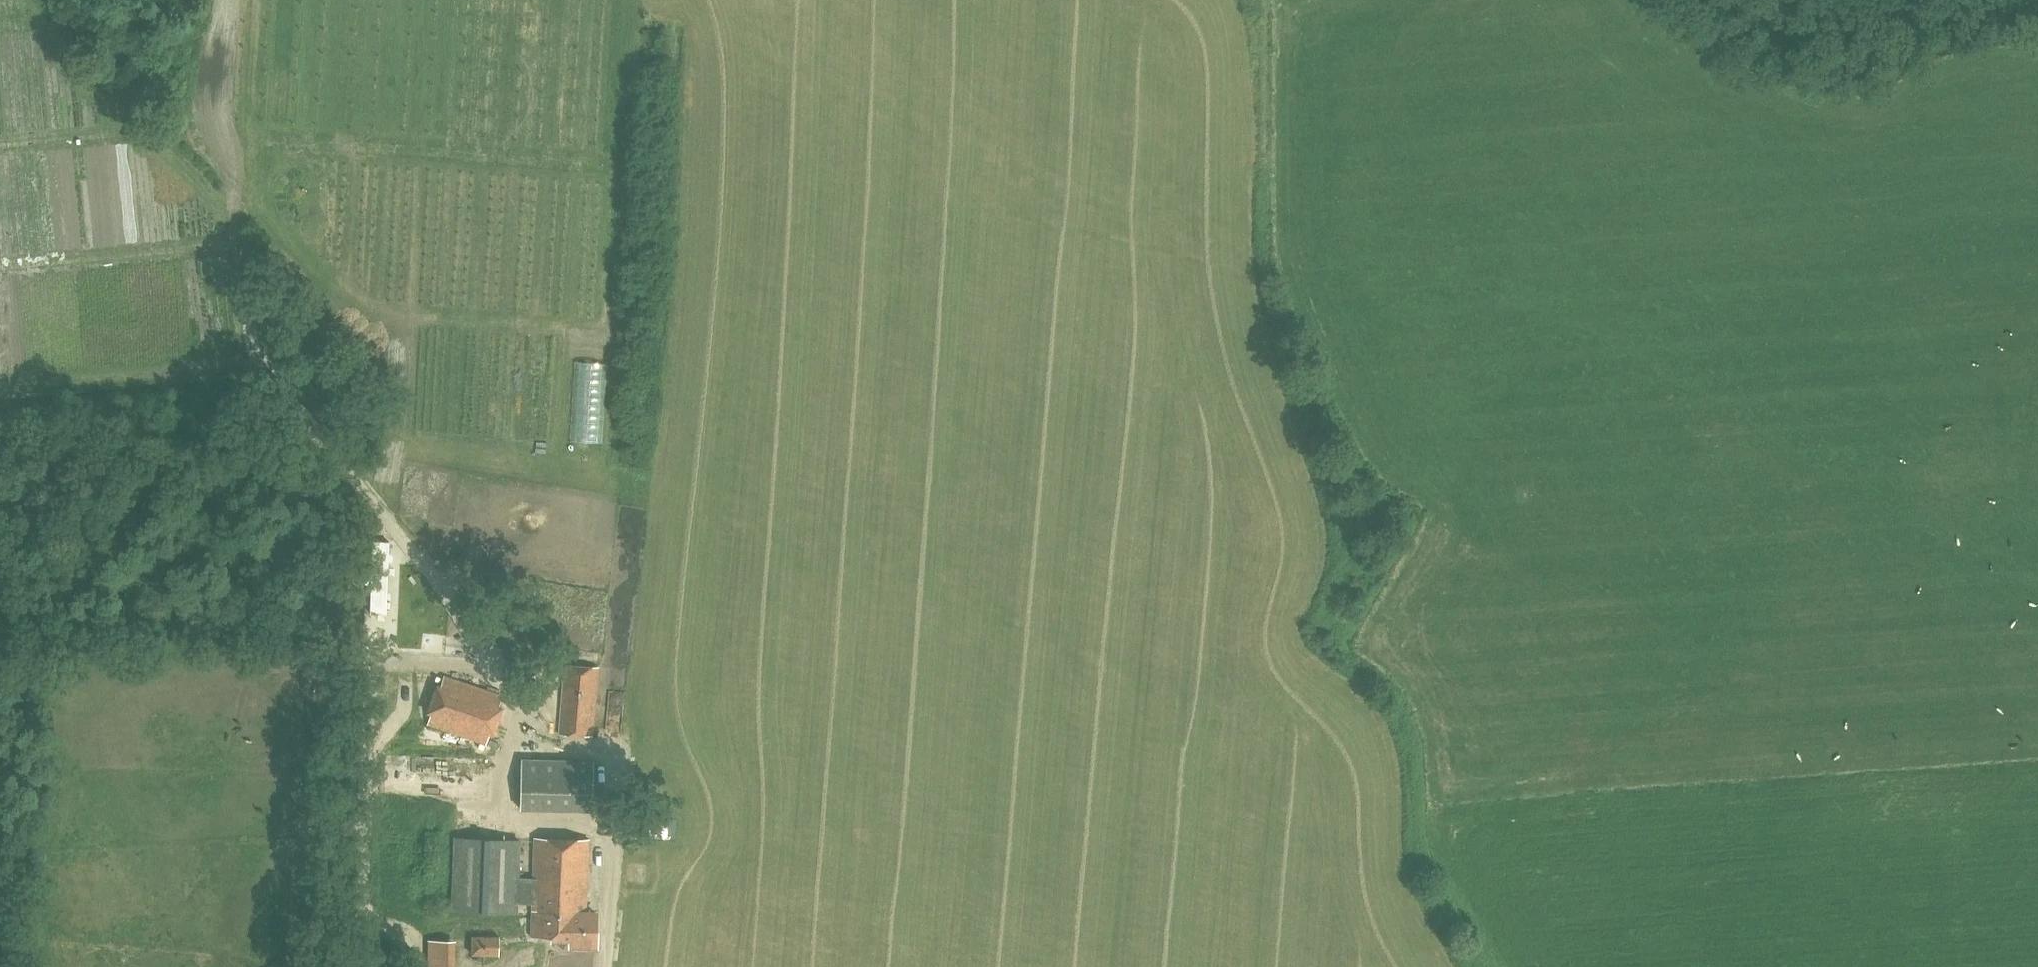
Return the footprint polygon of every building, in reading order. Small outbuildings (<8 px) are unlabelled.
[(386,614),(389,542),(374,541),(371,614),(386,614)] [(601,667),(564,664),(559,734),(560,734),(561,732),(593,735),(593,736),(595,736),(601,667)] [(494,736),(505,706),(499,705),(503,693),(445,675),(442,684),(437,683),(427,713),(431,714),(428,724),(486,744),(489,734),(494,736)] [(595,761),(522,759),(521,808),(593,810),(595,761)] [(596,945),(597,913),(586,913),(590,839),(535,837),(533,877),(518,877),(520,840),(456,837),(453,910),(517,912),(517,903),(533,903),(532,937),(571,937),(571,945),(596,945)] [(499,955),(500,935),(473,935),(473,955),(499,955)] [(456,940),(430,940),(429,966),(456,966),(456,940)]
